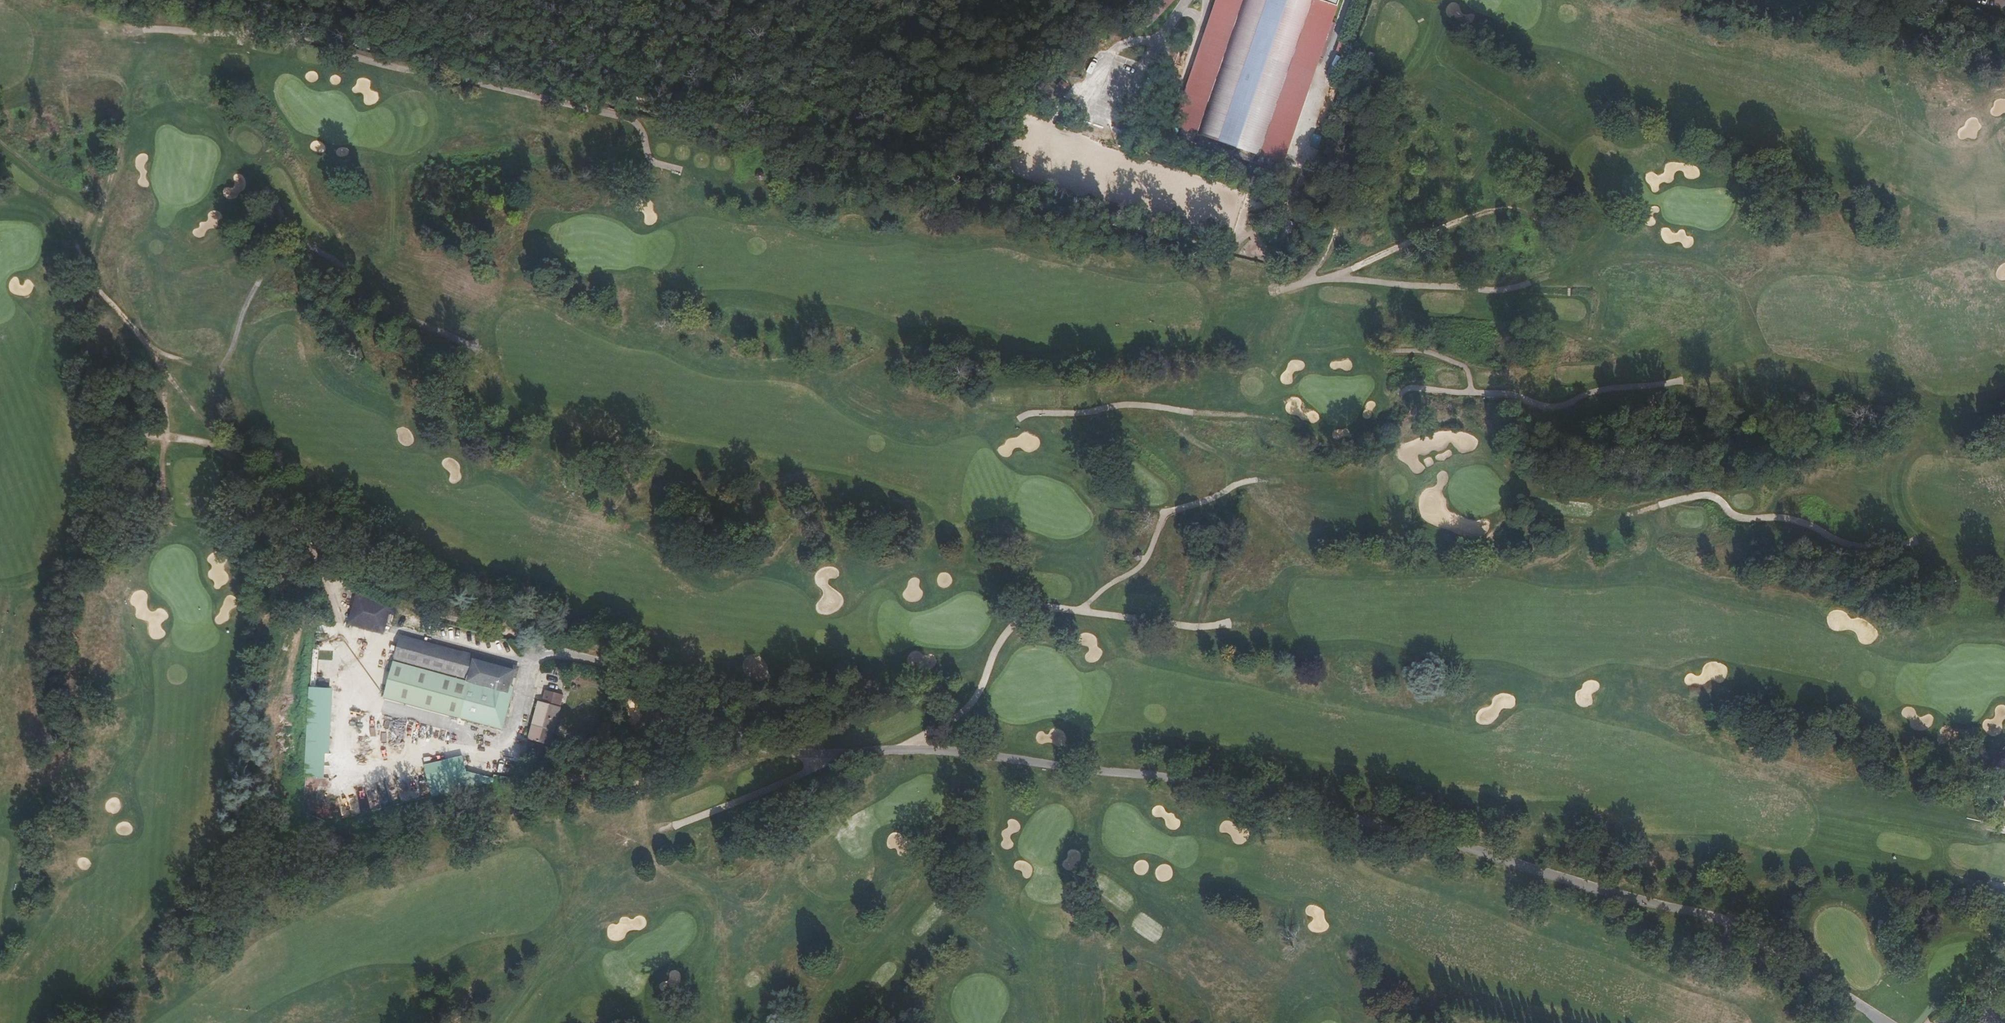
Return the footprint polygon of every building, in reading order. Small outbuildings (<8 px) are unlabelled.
[(1272,168),(1275,160),(1282,163),(1340,0),(1218,0),(1174,125),(1181,128),(1179,135),(1196,141),(1259,163),(1272,168)] [(395,603),(360,593),(351,623),(386,633),(395,603)] [(395,661),(384,697),(502,730),(512,694),(509,693),(515,670),(474,659),(475,655),(403,635),(396,659),(470,681),(470,683),(395,661)] [(314,647),(325,649),(326,643),(315,641),(314,647)] [(332,689),(334,678),(324,677),(326,665),(332,666),(334,652),(314,649),(308,685),(332,689)] [(520,668),(475,655),(474,659),(515,670),(509,693),(512,694),(520,668)] [(540,702),(529,741),(550,746),(564,696),(546,691),(543,703),(540,702)] [(385,777),(390,803),(494,786),(491,774),(469,777),(466,757),(424,764),(425,771),(385,777)] [(376,784),(337,793),(342,817),(382,808),(376,784)]
